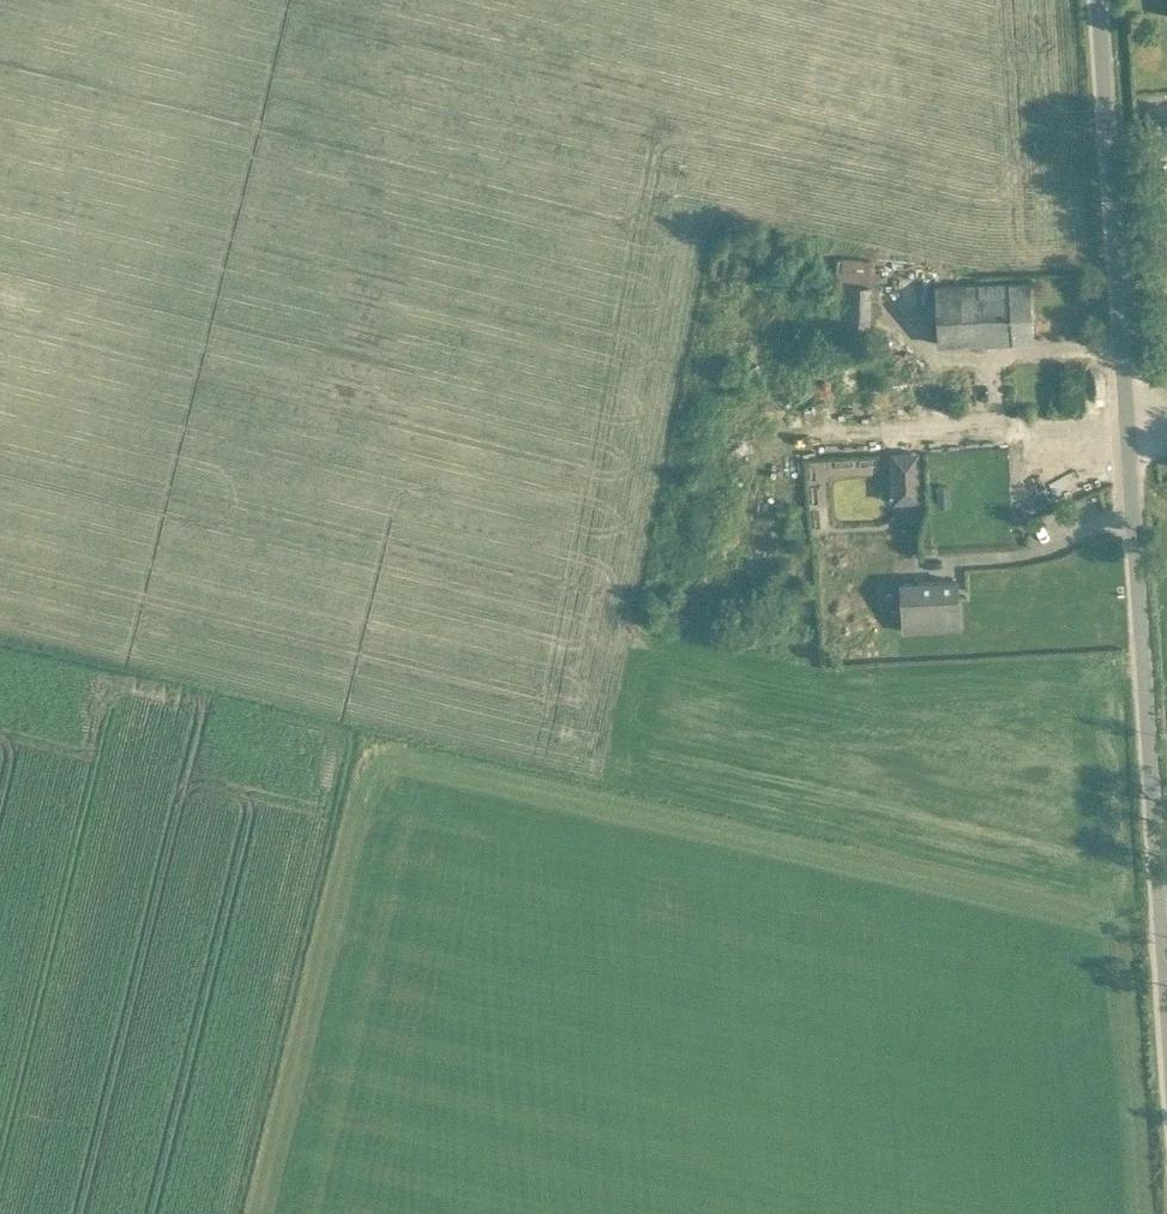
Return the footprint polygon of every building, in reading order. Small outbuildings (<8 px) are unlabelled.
[(868,332),(870,259),(836,257),(833,309),(803,309),(802,334),(835,333),(868,332)] [(1031,281),(1007,283),(935,287),(938,344),(1034,339),(1031,281)] [(893,453),(893,470),(919,468),(919,453),(893,453)] [(950,504),(950,487),(938,488),(939,505),(950,504)] [(958,579),(901,582),(903,630),(960,627),(958,579)]
